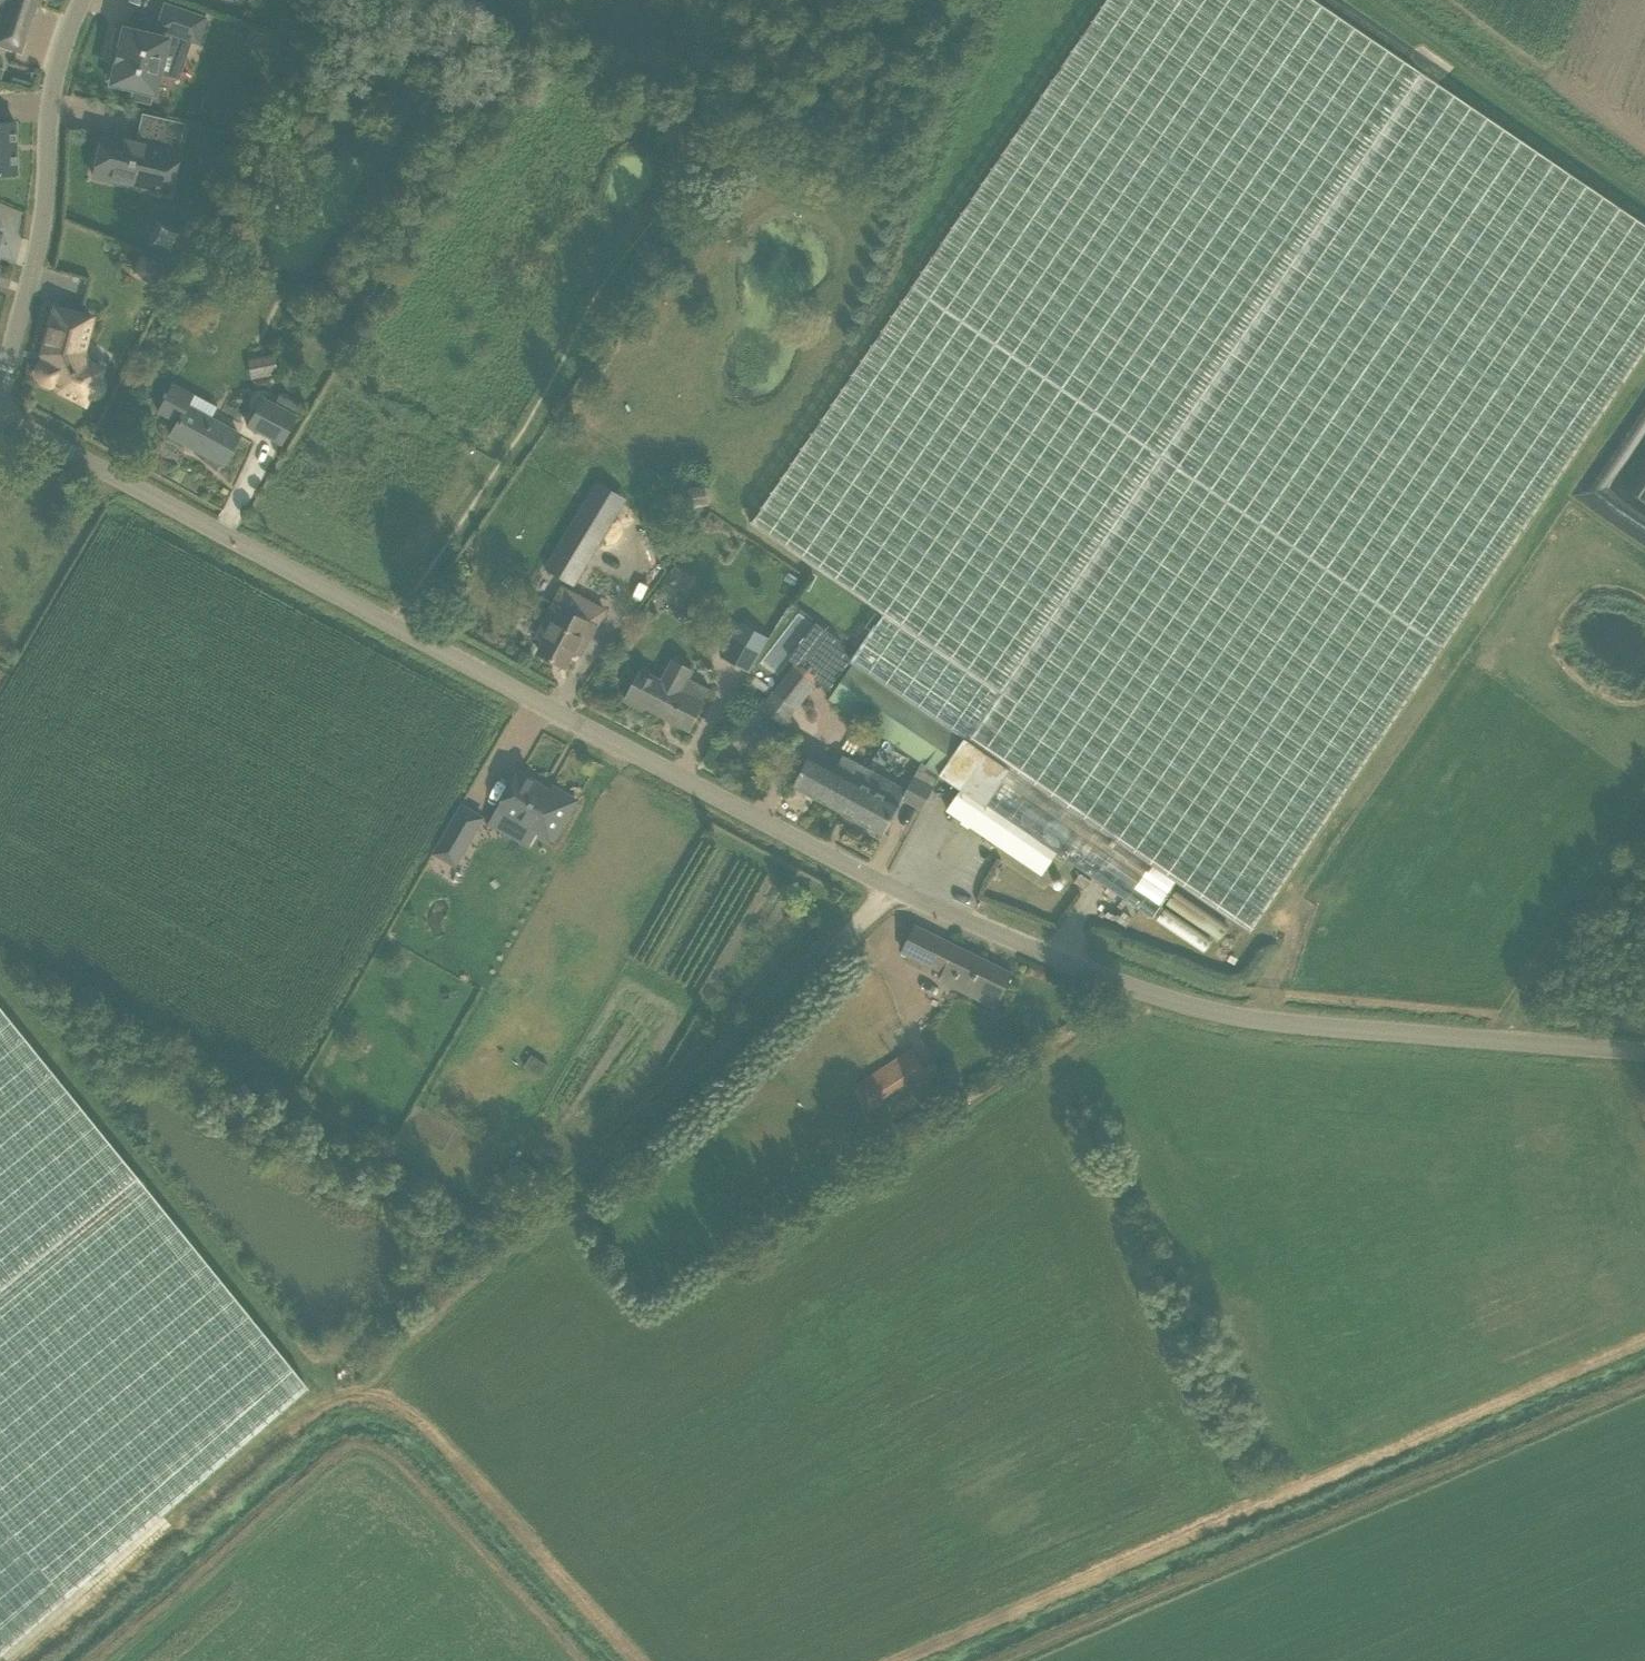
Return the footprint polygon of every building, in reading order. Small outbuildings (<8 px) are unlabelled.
[(23,38),(31,13),(32,14),(36,4),(39,5),(41,0),(8,0),(0,24),(0,44),(20,51),(24,38),(23,38)] [(922,761),(941,774),(961,788),(946,810),(1041,875),(1057,851),(1108,886),(1153,916),(1177,881),(1251,931),(1528,522),(1644,350),(1644,223),(1317,0),(1106,0),(912,287),(752,523),(886,614),(829,698),(922,761)] [(157,29),(156,36),(119,27),(111,61),(106,60),(102,78),(107,79),(106,81),(149,91),(158,51),(179,56),(185,39),(191,41),(200,16),(160,3),(151,27),(157,29)] [(9,171),(9,120),(0,120),(0,171),(9,171)] [(93,176),(140,187),(169,193),(179,150),(177,149),(182,127),(166,123),(160,146),(103,132),(93,176)] [(162,263),(153,283),(161,287),(170,267),(162,263)] [(82,350),(84,344),(91,317),(54,307),(42,353),(44,360),(43,361),(41,362),(40,364),(39,366),(38,368),(37,370),(37,372),(37,374),(38,376),(39,378),(40,379),(41,381),(43,382),(45,383),(47,384),(49,384),(51,384),(53,384),(55,383),(58,390),(84,403),(88,397),(90,397),(92,397),(94,396),(96,396),(97,394),(99,393),(100,392),(101,390),(102,388),(102,386),(103,384),(102,382),(102,380),(101,378),(100,376),(99,375),(102,368),(87,361),(82,350)] [(250,379),(277,374),(273,354),(246,359),(250,379)] [(172,383),(158,411),(177,421),(170,434),(223,463),(239,434),(185,405),(191,393),(172,383)] [(281,443),(297,413),(294,412),(274,402),(263,396),(247,425),(281,443)] [(688,488),(691,508),(709,505),(706,485),(688,488)] [(576,585),(617,516),(589,498),(547,568),(576,585)] [(547,617),(537,635),(545,639),(539,651),(566,665),(574,649),(582,653),(597,625),(563,607),(554,603),(547,617)] [(742,623),(733,639),(745,645),(736,663),(750,671),(768,638),(742,623)] [(818,635),(767,700),(790,718),(820,681),(828,687),(850,661),(818,635)] [(673,659),(663,678),(642,667),(625,700),(643,709),(644,708),(688,731),(703,702),(711,687),(690,676),(693,670),(673,659)] [(794,785),(843,812),(866,767),(843,755),(836,768),(810,754),(794,785)] [(934,786),(941,774),(922,761),(914,776),(934,786)] [(907,789),(866,767),(843,812),(884,834),(908,790),(907,789)] [(500,807),(553,837),(575,799),(553,787),(551,790),(520,772),(500,807)] [(449,824),(433,852),(457,866),(473,838),(449,824)] [(915,925),(903,951),(944,971),(940,979),(996,1007),(1013,973),(915,925)] [(65,1596),(305,1386),(0,1011),(0,1652),(65,1596)] [(912,1047),(859,1082),(874,1106),(927,1070),(912,1047)] [(549,1064),(531,1054),(524,1066),(541,1077),(549,1064)]
